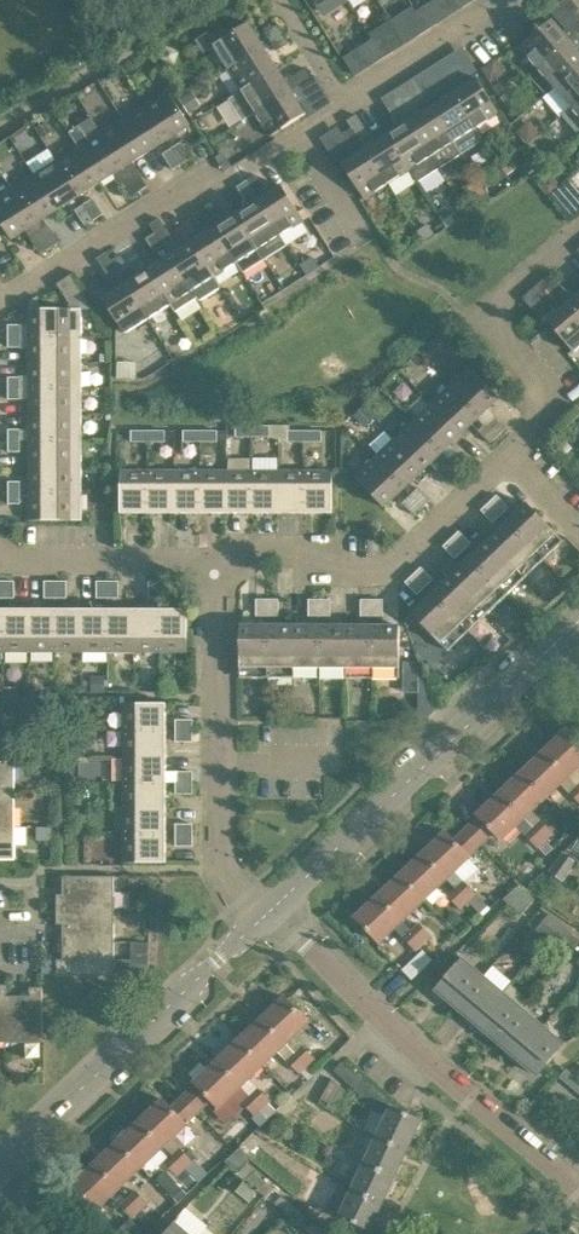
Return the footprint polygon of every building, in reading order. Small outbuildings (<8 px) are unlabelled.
[(347,0),(315,0),(325,16),(348,1),(347,0)] [(426,6),(417,12),(428,30),(437,24),(426,6)] [(414,7),(405,13),(419,36),(428,30),(417,12),(414,7)] [(235,8),(228,13),(233,21),(240,16),(235,8)] [(569,26),(576,35),(578,33),(578,18),(569,26)] [(520,47),(538,68),(569,41),(551,20),(520,47)] [(214,46),(228,69),(263,47),(248,23),(227,37),(207,33),(196,40),(204,53),(214,46)] [(278,24),(265,32),(271,41),(284,33),(278,24)] [(379,30),(370,36),(373,40),(381,52),(384,58),(393,52),(379,30)] [(284,33),(271,41),(277,51),(290,43),(284,33)] [(373,40),(364,45),(375,64),(384,58),(381,52),(373,40)] [(555,88),(578,67),(578,53),(569,41),(538,68),(555,88)] [(228,69),(242,91),(277,69),(263,47),(228,69)] [(445,59),(435,64),(440,72),(448,85),(453,93),(476,128),(499,113),(477,78),(466,85),(462,80),(458,79),(449,66),(445,59)] [(498,61),(483,70),(491,83),(506,74),(498,61)] [(435,64),(426,70),(439,91),(438,96),(441,101),(431,107),(462,154),(484,140),(476,128),(453,93),(448,85),(440,72),(435,64)] [(544,98),(560,117),(562,115),(564,114),(571,107),(572,108),(578,101),(578,67),(555,88),(544,98)] [(243,121),(256,113),(312,78),(306,68),(293,76),(289,76),(283,79),(277,69),(242,91),(229,99),(243,121)] [(312,78),(256,113),(271,136),(306,114),(299,103),(304,100),(305,95),(318,87),(312,78)] [(400,87),(391,93),(396,100),(439,168),(462,154),(431,107),(419,115),(405,94),(400,87)] [(168,91),(145,105),(167,140),(190,126),(168,91)] [(391,93),(382,98),(387,106),(395,119),(394,123),(397,129),(387,135),(410,170),(409,170),(417,182),(439,168),(396,100),(391,93)] [(193,94),(180,101),(188,114),(201,107),(193,94)] [(562,115),(578,135),(578,101),(572,108),(571,107),(564,114),(562,115)] [(145,105),(123,119),(145,154),(167,140),(145,105)] [(357,115),(347,121),(352,128),(360,141),(365,149),(388,184),(409,170),(410,170),(387,135),(377,141),(374,136),(369,135),(357,115)] [(92,119),(70,133),(79,147),(101,182),(114,174),(129,197),(138,192),(128,176),(123,168),(101,133),(93,121),(92,119)] [(123,119),(101,133),(123,168),(128,176),(138,192),(147,186),(133,162),(145,154),(123,119)] [(46,122),(37,128),(44,138),(53,133),(46,122)] [(538,134),(533,128),(522,127),(519,130),(528,142),(532,139),(538,134)] [(353,157),(342,164),(364,199),(388,184),(365,149),(360,141),(352,128),(343,134),(351,147),(350,152),(353,157)] [(181,143),(172,149),(181,164),(191,158),(181,143)] [(79,147),(57,161),(79,196),(101,182),(79,147)] [(172,149),(163,154),(173,170),(181,164),(172,149)] [(511,156),(499,164),(506,175),(518,167),(511,156)] [(532,157),(520,166),(526,175),(538,166),(532,157)] [(57,161),(35,175),(57,210),(79,196),(57,161)] [(497,165),(489,171),(496,183),(505,177),(497,165)] [(35,175),(13,189),(35,224),(40,232),(50,248),(59,242),(44,218),(57,210),(35,175)] [(256,175),(246,181),(255,194),(264,188),(256,175)] [(553,181),(543,180),(539,184),(540,185),(548,195),(552,192),(558,187),(553,181)] [(247,208),(237,214),(265,259),(287,245),(281,235),(259,200),(255,194),(246,181),(237,187),(246,200),(244,204),(247,208)] [(570,183),(551,198),(559,207),(578,192),(570,183)] [(282,185),(259,200),(281,235),(304,220),(282,185)] [(0,197),(0,220),(12,239),(35,224),(13,189),(0,197)] [(94,198),(84,205),(94,220),(104,214),(94,198)] [(212,203),(202,209),(211,222),(214,228),(236,263),(243,273),(265,259),(237,214),(227,220),(224,217),(220,216),(212,203)] [(94,220),(84,205),(75,210),(85,226),(94,220)] [(447,208),(438,213),(443,222),(451,218),(452,217),(447,208)] [(202,209),(193,215),(201,228),(211,222),(202,209)] [(160,219),(150,224),(156,233),(164,246),(170,256),(192,291),(197,298),(199,301),(221,287),(214,277),(192,242),(183,248),(178,241),(173,240),(160,219)] [(428,226),(418,232),(425,242),(435,236),(428,226)] [(214,228),(192,242),(214,277),(236,263),(214,228)] [(40,232),(31,238),(41,253),(50,248),(40,232)] [(156,233),(147,239),(155,252),(164,246),(156,233)] [(106,253),(97,258),(111,280),(110,284),(114,292),(103,299),(125,334),(148,319),(126,284),(120,274),(112,261),(106,253)] [(121,255),(112,261),(120,274),(129,268),(121,255)] [(161,262),(148,270),(170,305),(175,312),(197,298),(192,291),(170,256),(161,262)] [(312,257),(299,265),(306,276),(319,268),(312,257)] [(148,270),(126,284),(148,319),(170,305),(148,270)] [(72,276),(58,285),(71,302),(71,309),(82,309),(82,310),(93,310),(72,276)] [(538,284),(554,303),(554,308),(558,312),(547,321),(574,352),(578,348),(578,315),(552,284),(546,277),(538,284)] [(552,284),(578,315),(578,293),(575,289),(570,288),(560,277),(552,284)] [(30,309),(30,336),(82,336),(82,310),(82,309),(71,309),(30,309)] [(9,326),(9,337),(20,337),(20,326),(9,326)] [(30,336),(30,362),(82,362),(82,336),(30,336)] [(20,337),(9,337),(9,348),(20,348),(20,337)] [(30,362),(30,389),(82,389),(82,362),(30,362)] [(471,367),(452,385),(481,416),(500,397),(471,367)] [(9,379),(9,389),(20,389),(20,379),(9,379)] [(452,385),(432,404),(461,434),(481,416),(452,385)] [(20,389),(9,389),(9,400),(20,400),(20,389)] [(30,389),(30,415),(82,415),(82,389),(30,389)] [(432,404),(413,422),(442,452),(461,434),(432,404)] [(362,407),(354,415),(363,424),(371,416),(362,407)] [(30,415),(30,441),(82,441),(82,415),(30,415)] [(495,416),(487,424),(498,436),(506,428),(495,416)] [(413,422),(394,440),(423,471),(442,452),(413,422)] [(498,436),(487,424),(479,431),(490,444),(498,436)] [(253,437),(253,427),(236,427),(236,437),(253,437)] [(270,437),(270,427),(253,427),(253,437),(270,437)] [(288,443),(305,443),(305,430),(288,430),(288,443)] [(305,430),(305,443),(322,443),(322,430),(305,430)] [(20,431),(9,431),(9,442),(20,442),(20,431)] [(148,442),(148,431),(132,432),(132,442),(148,442)] [(165,431),(148,431),(148,442),(165,442),(165,431)] [(201,442),(201,431),(184,431),(184,442),(201,442)] [(217,431),(201,431),(201,442),(217,442),(217,431)] [(563,439),(556,445),(566,456),(573,450),(563,439)] [(394,440),(374,459),(403,489),(423,471),(394,440)] [(30,441),(30,467),(82,467),(82,441),(30,441)] [(20,442),(9,442),(9,453),(20,453),(20,442)] [(457,452),(449,460),(460,472),(468,464),(457,452)] [(374,459),(355,477),(384,507),(403,489),(374,459)] [(460,472),(449,460),(441,467),(452,480),(460,472)] [(30,467),(30,493),(82,493),(82,467),(30,467)] [(147,513),(147,471),(121,471),(121,513),(147,513)] [(174,471),(147,471),(147,513),(174,513),(174,471)] [(200,471),(174,471),(174,513),(200,513),(200,471)] [(227,471),(200,471),(200,513),(227,513),(227,471)] [(253,471),(227,471),(227,513),(253,513),(253,471)] [(279,471),(253,471),(253,513),(279,513),(279,471)] [(306,471),(279,471),(279,513),(306,513),(306,471)] [(332,471),(306,471),(306,513),(332,513),(332,471)] [(9,488),(9,499),(20,499),(20,488),(9,488)] [(419,488),(411,495),(422,508),(430,500),(419,488)] [(82,493),(30,493),(30,521),(82,521),(82,493)] [(422,508),(411,495),(403,503),(414,515),(422,508)] [(497,495),(489,502),(501,515),(509,507),(497,495)] [(20,499),(9,499),(9,510),(20,510),(20,499)] [(501,515),(489,502),(481,510),(493,522),(501,515)] [(527,503),(508,521),(544,559),(564,541),(527,503)] [(508,521),(489,540),(525,578),(544,559),(508,521)] [(459,531),(451,538),(463,551),(471,543),(459,531)] [(463,551),(451,538),(443,546),(455,558),(463,551)] [(489,540),(470,558),(506,596),(525,578),(489,540)] [(470,558),(450,576),(486,614),(506,596),(470,558)] [(421,567),(413,574),(425,586),(433,579),(421,567)] [(425,586),(413,574),(405,582),(417,594),(425,586)] [(450,576),(431,595),(467,632),(486,614),(450,576)] [(4,581),(3,598),(14,598),(14,581),(4,581)] [(45,598),(56,598),(56,581),(45,581),(45,598)] [(56,581),(56,598),(67,598),(67,581),(56,581)] [(108,581),(97,581),(97,598),(108,598),(108,581)] [(119,581),(108,581),(108,598),(119,598),(119,581)] [(160,581),(149,581),(149,598),(160,598),(160,581)] [(171,581),(160,581),(160,598),(171,598),(171,581)] [(467,632),(431,595),(412,613),(448,651),(467,632)] [(268,616),(268,599),(257,599),(257,616),(268,616)] [(278,599),(268,599),(268,616),(278,616),(278,599)] [(320,599),(309,599),(309,616),(320,616),(320,599)] [(331,599),(320,599),(320,616),(331,616),(331,599)] [(372,599),(361,599),(361,616),(372,616),(372,599)] [(383,599),(372,599),(372,616),(383,616),(383,599)] [(3,651),(30,651),(30,609),(4,609),(3,651)] [(30,651),(56,651),(56,609),(30,609),(30,651)] [(56,651),(82,651),(82,609),(56,609),(56,651)] [(82,651),(108,651),(108,609),(82,609),(82,651)] [(108,651),(134,651),(134,609),(108,609),(108,651)] [(134,651),(161,651),(161,609),(134,609),(134,651)] [(161,609),(161,651),(188,651),(188,609),(161,609)] [(240,678),(267,678),(267,626),(240,626),(240,678)] [(267,678),(293,678),(294,626),(267,626),(267,678)] [(293,678),(320,678),(320,626),(294,626),(293,678)] [(320,678),(347,678),(347,626),(320,626),(320,678)] [(347,678),(373,678),(373,626),(347,626),(347,678)] [(373,626),(373,678),(400,678),(400,666),(400,647),(400,626),(373,626)] [(419,672),(419,662),(403,662),(403,672),(419,672)] [(91,678),(91,693),(107,693),(107,678),(91,678)] [(31,686),(31,697),(42,697),(42,686),(31,686)] [(3,688),(3,697),(15,697),(15,688),(3,688)] [(124,703),(124,731),(167,731),(167,703),(124,703)] [(176,719),(176,730),(193,730),(193,719),(176,719)] [(545,750),(569,775),(578,786),(578,771),(577,768),(578,766),(578,741),(567,729),(545,750)] [(193,730),(176,730),(176,741),(193,741),(193,730)] [(124,731),(124,757),(166,757),(167,731),(124,731)] [(522,771),(546,797),(560,784),(569,794),(570,793),(578,803),(578,786),(569,775),(545,750),(522,771)] [(124,757),(124,783),(166,783),(166,757),(124,757)] [(15,794),(15,761),(0,761),(0,794),(15,794)] [(176,771),(176,783),(193,782),(193,771),(176,771)] [(522,771),(500,793),(524,818),(546,841),(554,834),(532,810),(546,797),(522,771)] [(193,782),(176,783),(176,793),(193,793),(193,782)] [(124,783),(124,809),(166,809),(166,783),(124,783)] [(479,816),(467,828),(481,843),(494,831),(501,839),(516,825),(538,849),(546,841),(524,818),(500,793),(477,814),(479,816)] [(15,827),(15,794),(0,794),(0,827),(15,827)] [(124,809),(124,835),(166,835),(166,809),(124,809)] [(176,824),(175,835),(192,835),(192,824),(176,824)] [(0,827),(0,860),(15,860),(15,827),(0,827)] [(445,831),(423,853),(447,878),(456,888),(469,901),(481,914),(488,907),(454,871),(469,857),(468,855),(481,843),(467,828),(454,840),(445,831)] [(38,829),(38,842),(48,842),(51,842),(51,829),(48,829),(38,829)] [(166,835),(124,835),(124,863),(166,863),(166,835)] [(192,835),(175,835),(175,845),(192,846),(192,835)] [(423,853),(400,874),(424,899),(447,878),(423,853)] [(563,853),(549,872),(563,882),(577,863),(563,853)] [(400,874),(378,895),(402,920),(424,899),(400,874)] [(56,894),(56,909),(114,909),(113,876),(62,876),(62,894),(56,894)] [(503,899),(521,914),(534,899),(517,885),(503,899)] [(456,888),(447,895),(460,909),(469,901),(456,888)] [(378,895),(355,917),(379,942),(394,928),(402,937),(410,930),(402,920),(378,895)] [(62,924),(62,942),(114,942),(114,909),(56,909),(56,924),(62,924)] [(542,922),(554,932),(561,924),(549,914),(542,922)] [(419,922),(410,930),(423,944),(432,936),(419,922)] [(561,924),(554,932),(566,942),(573,934),(561,924)] [(410,930),(402,937),(415,951),(423,944),(410,930)] [(114,942),(62,942),(62,959),(56,959),(56,975),(114,975),(114,942)] [(148,943),(132,943),(132,975),(148,975),(148,943)] [(422,950),(401,969),(411,980),(432,960),(422,950)] [(445,997),(457,1007),(482,976),(462,959),(433,993),(442,1001),(445,997)] [(465,1020),(474,1027),(502,993),(482,976),(457,1007),(468,1016),(465,1020)] [(30,996),(6,996),(6,1043),(42,1042),(42,987),(30,987),(30,996)] [(485,1031),(497,1040),(522,1010),(502,993),(474,1027),(482,1035),(485,1031)] [(284,996),(262,1018),(286,1043),(308,1022),(284,996)] [(505,1053),(514,1061),(542,1026),(522,1010),(497,1040),(508,1050),(505,1053)] [(262,1018),(239,1039),(263,1064),(286,1043),(262,1018)] [(542,1026),(514,1061),(522,1068),(525,1065),(537,1075),(563,1044),(542,1026)] [(239,1039),(217,1061),(241,1086),(263,1064),(239,1039)] [(301,1045),(294,1052),(296,1054),(308,1066),(315,1059),(301,1045)] [(294,1052),(287,1060),(299,1074),(308,1066),(296,1054),(294,1052)] [(196,1084),(184,1096),(198,1111),(211,1099),(218,1107),(241,1086),(217,1061),(195,1082),(196,1084)] [(334,1070),(386,1116),(391,1106),(342,1062),(334,1070)] [(578,1094),(578,1093),(578,1080),(573,1075),(566,1083),(578,1094)] [(257,1087),(249,1095),(263,1109),(271,1101),(257,1087)] [(249,1095),(241,1102),(255,1116),(263,1109),(249,1095)] [(162,1099),(140,1120),(164,1145),(186,1124),(185,1123),(198,1111),(184,1096),(171,1108),(162,1099)] [(263,1109),(270,1116),(278,1109),(271,1101),(263,1109)] [(386,1116),(378,1133),(408,1147),(421,1119),(391,1105),(391,1106),(386,1116)] [(270,1116),(263,1109),(255,1116),(262,1124),(270,1116)] [(140,1120),(117,1142),(141,1167),(164,1145),(140,1120)] [(260,1165),(275,1151),(254,1129),(239,1142),(260,1165)] [(369,1132),(363,1145),(370,1149),(365,1160),(395,1175),(408,1147),(378,1133),(376,1136),(369,1132)] [(117,1142),(95,1163),(119,1188),(141,1167),(117,1142)] [(240,1146),(232,1154),(245,1164),(253,1156),(240,1146)] [(181,1148),(173,1155),(186,1169),(194,1162),(181,1148)] [(245,1164),(232,1154),(224,1161),(238,1172),(245,1164)] [(186,1169),(173,1155),(165,1163),(177,1177),(186,1169)] [(195,1160),(194,1162),(186,1169),(196,1180),(198,1183),(208,1174),(195,1160)] [(365,1160),(352,1188),(382,1202),(395,1175),(365,1160)] [(119,1188),(95,1163),(72,1184),(96,1209),(119,1188)] [(181,1187),(165,1171),(157,1179),(173,1194),(181,1187)] [(245,1179),(258,1189),(264,1180),(252,1171),(245,1179)] [(382,1202),(352,1188),(339,1216),(369,1230),(382,1202)] [(135,1190),(127,1197),(141,1211),(149,1204),(135,1190)] [(274,1202),(287,1213),(293,1205),(281,1195),(274,1202)] [(141,1211),(127,1197),(119,1205),(130,1216),(133,1219),(141,1211)] [(293,1205),(287,1213),(299,1224),(306,1216),(293,1205)] [(116,1230),(120,1233),(131,1233),(139,1226),(133,1219),(130,1216),(116,1230)] [(176,1221),(165,1233),(191,1233),(176,1221)]
